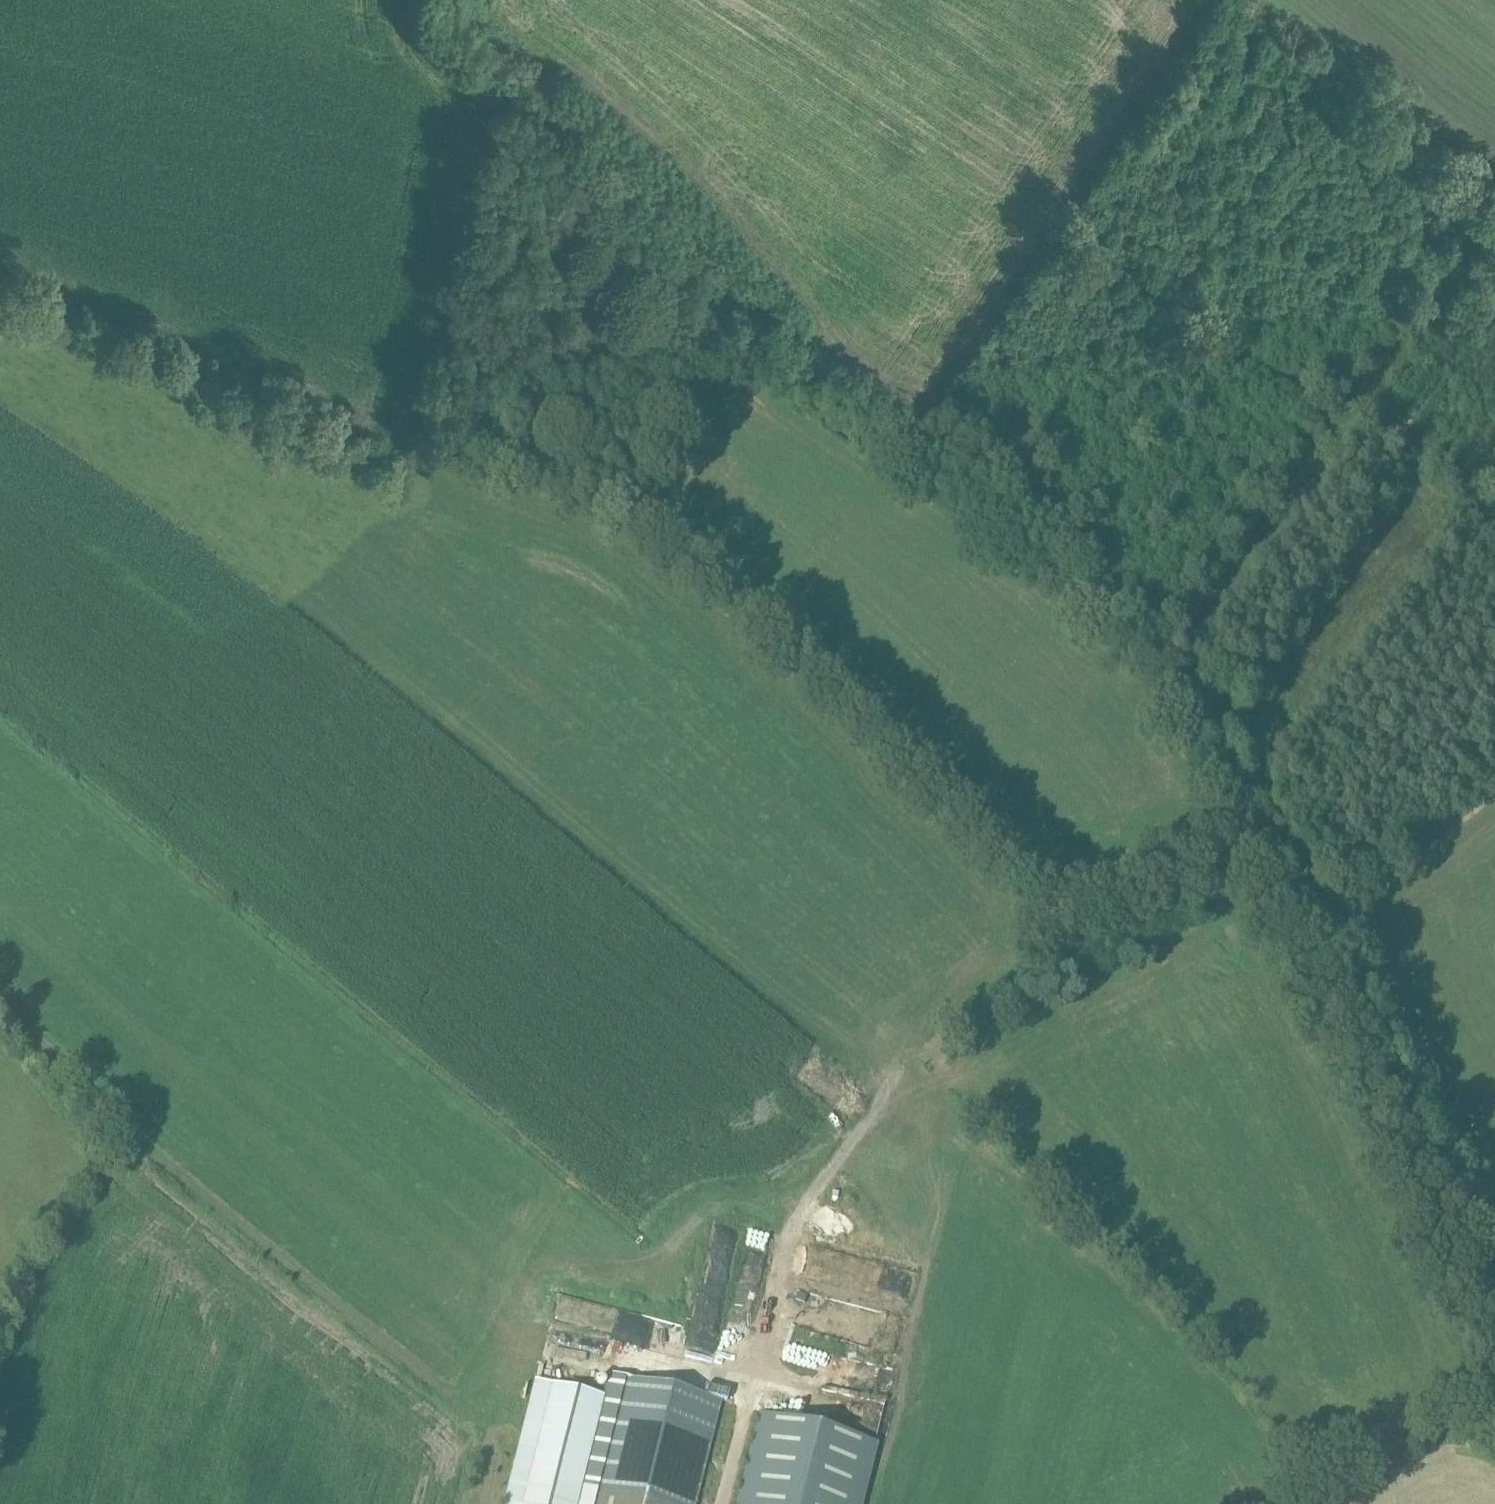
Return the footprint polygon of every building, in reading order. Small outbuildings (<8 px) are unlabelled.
[(8,1150),(14,1143),(0,1129),(0,1142),(8,1150)] [(709,1312),(727,1319),(733,1303),(715,1296),(709,1312)] [(621,1403),(598,1491),(614,1496),(648,1503),(696,1503),(723,1399),(628,1375),(621,1403)] [(621,1403),(533,1382),(508,1485),(527,1489),(579,1502),(588,1503),(595,1503),(598,1491),(621,1403)] [(875,1444),(762,1416),(740,1503),(860,1503),(875,1444)] [(579,1502),(527,1489),(523,1503),(578,1503),(579,1502)] [(614,1496),(598,1491),(595,1503),(648,1503),(614,1496)]
